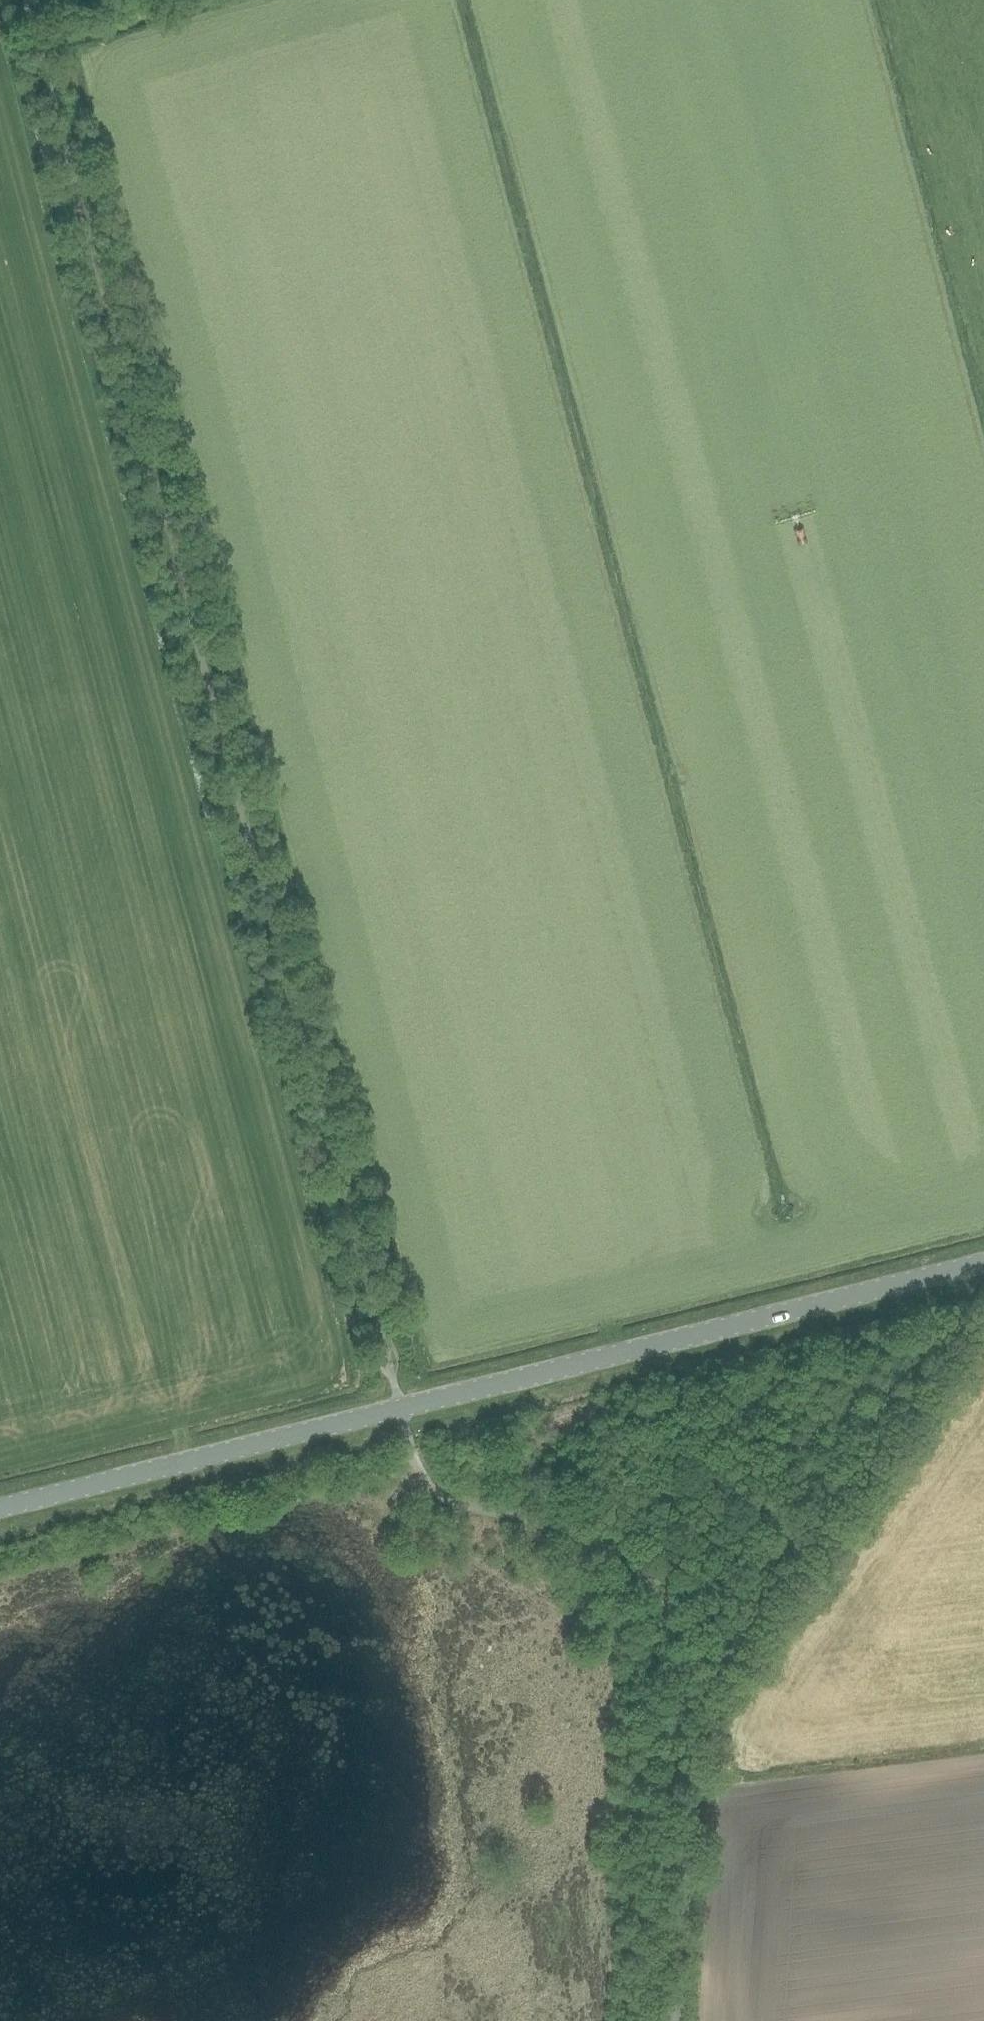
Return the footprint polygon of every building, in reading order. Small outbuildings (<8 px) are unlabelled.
[(364,1305),(356,1308),(360,1318),(368,1315),(364,1305)]
